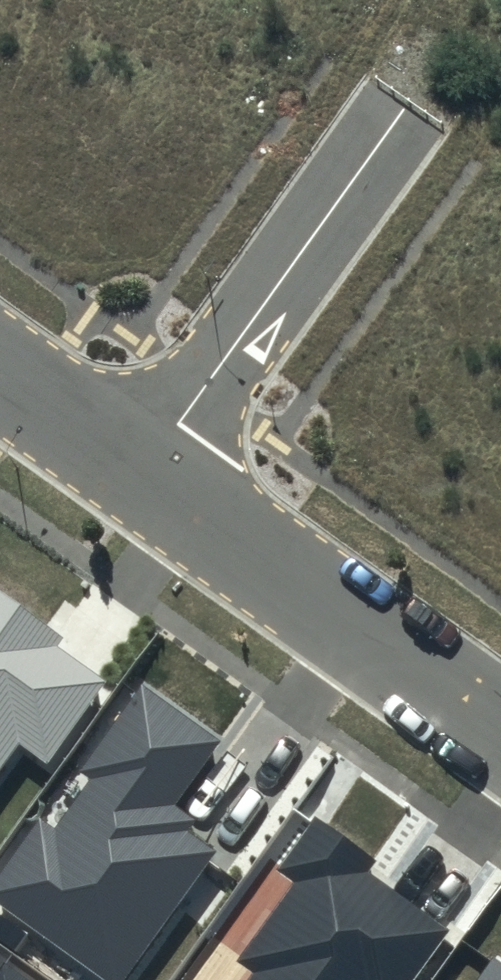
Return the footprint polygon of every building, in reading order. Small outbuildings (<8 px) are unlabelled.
[(0,593),(0,766),(19,739),(48,759),(103,681),(56,648),(64,637),(0,593)] [(143,680),(78,770),(89,778),(54,827),(42,818),(0,877),(0,903),(108,979),(121,979),(213,851),(186,832),(195,819),(176,805),(224,738),(143,680)] [(314,817),(277,869),(293,880),(235,961),(251,971),(245,979),(412,979),(448,930),(368,873),(377,861),(314,817)] [(496,959),(481,979),(500,979),(500,962),(496,959)] [(8,963),(0,974),(0,979),(32,979),(8,963)]
